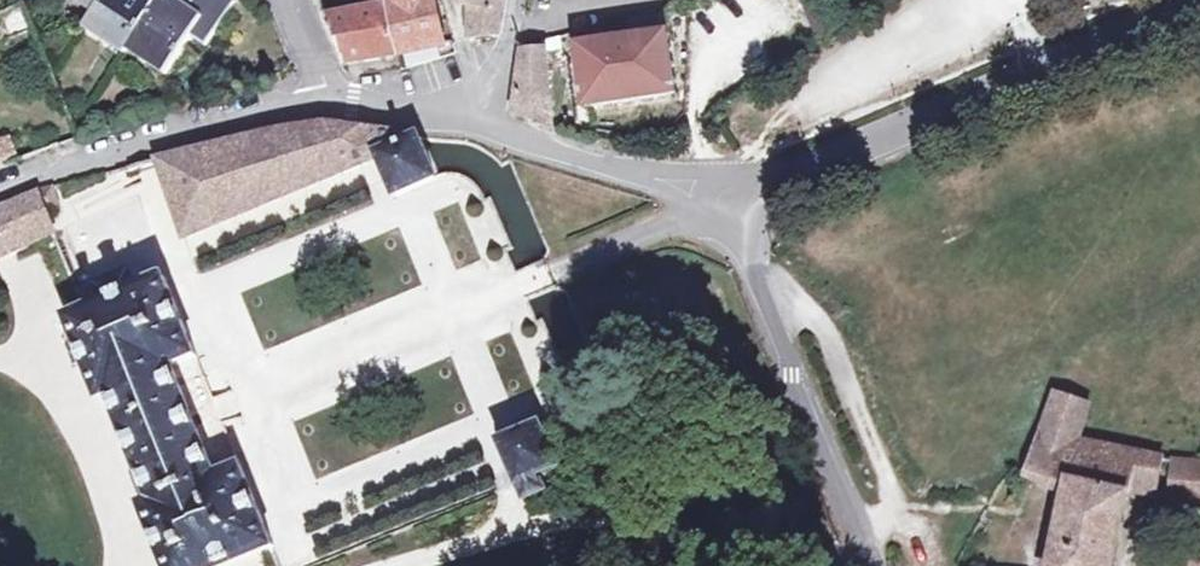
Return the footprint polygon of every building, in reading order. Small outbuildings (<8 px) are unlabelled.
[(93,13),(99,4),(92,0),(75,0),(93,13)] [(104,40),(123,53),(126,49),(131,40),(158,0),(102,0),(99,4),(93,13),(89,19),(109,32),(104,40)] [(147,62),(165,74),(191,33),(207,44),(235,0),(193,0),(190,5),(182,0),(158,0),(131,40),(152,54),(147,62)] [(389,0),(367,0),(369,10),(331,18),(349,61),(401,53),(389,0)] [(446,44),(436,0),(390,0),(389,0),(401,53),(446,44)] [(471,8),(473,38),(496,34),(502,0),(473,0),(471,8)] [(677,92),(668,36),(665,16),(638,20),(638,22),(614,24),(616,42),(603,43),(601,35),(591,36),(592,45),(581,46),(588,104),(677,92)] [(84,27),(104,40),(109,32),(89,19),(84,27)] [(126,49),(147,62),(152,54),(131,40),(126,49)] [(546,49),(524,52),(515,113),(552,125),(546,49)] [(438,177),(437,175),(420,133),(325,119),(275,128),(159,159),(187,238),(381,160),(397,195),(438,177)] [(0,206),(0,255),(55,232),(44,210),(59,205),(54,186),(40,189),(0,206)] [(93,281),(101,303),(141,287),(132,266),(93,281)] [(198,354),(166,277),(141,287),(101,303),(69,315),(100,396),(109,393),(152,500),(144,503),(169,565),(223,565),(275,545),(242,466),(217,475),(173,364),(198,354)] [(1162,456),(1081,439),(1090,404),(1056,392),(1030,472),(1070,488),(1054,565),(1112,565),(1129,488),(1155,494),(1162,456)] [(561,464),(545,426),(543,424),(501,441),(527,499),(548,490),(542,475),(562,467),(561,464)] [(1188,503),(1199,504),(1199,461),(1175,458),(1172,501),(1188,503)]
